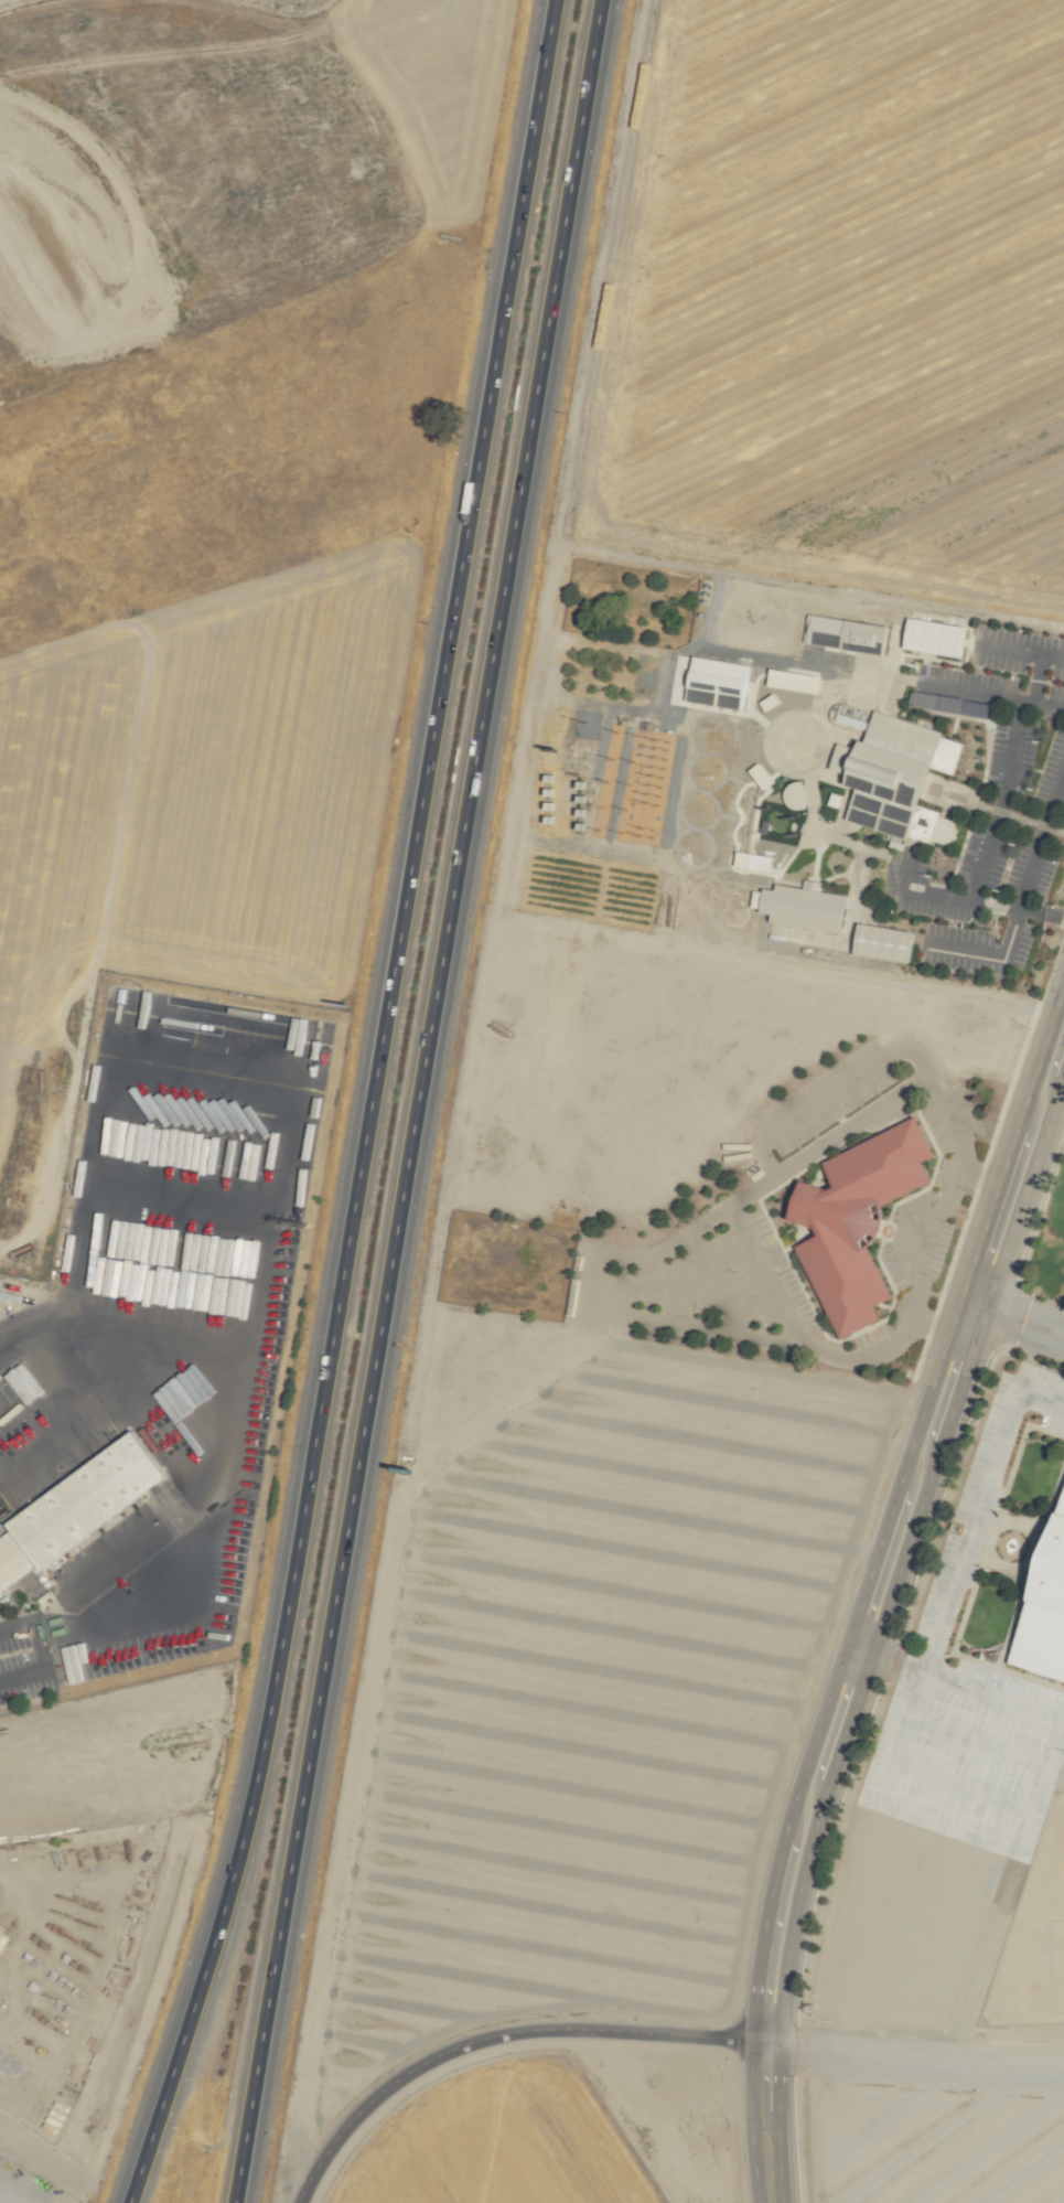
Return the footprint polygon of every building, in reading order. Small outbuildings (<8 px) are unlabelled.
[(883,626),(806,613),(802,641),(878,654),(883,626)] [(958,656),(961,624),(902,617),(898,649),(958,656)] [(764,686),(815,691),(817,674),(765,669),(764,686)] [(844,819),(948,848),(956,818),(912,806),(923,766),(950,774),(959,742),(937,736),(938,729),(869,710),(860,741),(852,738),(849,748),(843,746),(840,756),(831,753),(828,764),(841,768),(836,784),(852,788),(844,819)] [(802,806),(799,780),(780,782),(783,808),(802,806)] [(837,932),(842,894),(817,890),(819,881),(800,878),(799,887),(771,883),(770,889),(758,887),(755,912),(766,913),(765,921),(837,932)] [(848,954),(904,962),(909,930),(852,922),(848,954)] [(113,990),(109,1018),(143,1023),(148,986),(140,985),(139,993),(113,990)] [(202,1032),(206,995),(189,993),(186,1030),(202,1032)] [(269,1046),(294,1047),(295,1009),(271,1008),(269,1046)] [(183,1168),(188,1131),(194,1132),(189,1171),(231,1177),(236,1140),(201,1135),(207,1095),(176,1091),(171,1128),(154,1125),(148,1163),(183,1168)] [(833,1339),(876,1320),(869,1305),(886,1298),(866,1250),(880,1202),(926,1182),(917,1161),(928,1156),(912,1118),(816,1159),(827,1185),(820,1188),(792,1179),(780,1219),(810,1228),(808,1237),(792,1244),(833,1339)] [(923,1546),(1063,1129),(1063,1815),(1023,1815),(870,1696),(923,1546)] [(152,1225),(111,1219),(104,1261),(130,1265),(130,1264),(146,1266),(152,1225)] [(238,1316),(244,1279),(207,1274),(207,1273),(195,1272),(198,1253),(190,1252),(189,1259),(190,1260),(189,1270),(180,1268),(183,1247),(174,1246),(170,1269),(162,1268),(156,1304),(238,1316)] [(163,1464),(199,1436),(175,1406),(148,1428),(148,1427),(139,1434),(163,1464)] [(130,1433),(0,1518),(0,1523),(6,1531),(0,1535),(0,1588),(162,1482),(130,1433)] [(76,1647),(61,1647),(62,1683),(78,1682),(76,1647)]
